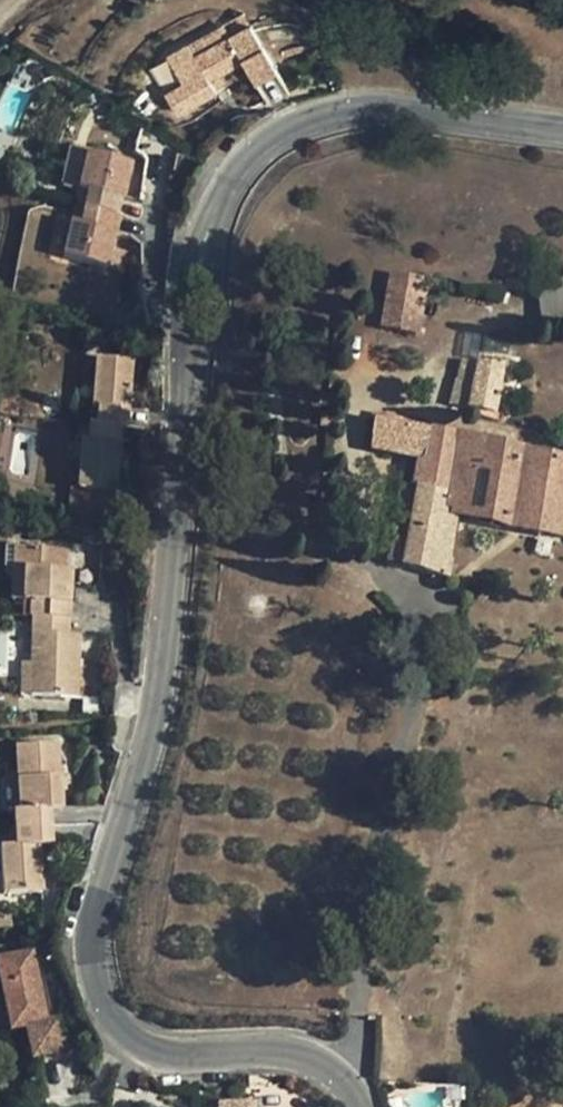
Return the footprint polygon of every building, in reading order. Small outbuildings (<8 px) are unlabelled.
[(243,9),(222,22),(229,33),(250,20),(243,9)] [(278,68),(250,20),(229,33),(222,22),(168,53),(184,81),(166,91),(179,113),(217,92),(216,89),(210,80),(222,73),(244,60),(256,81),(278,68)] [(227,82),(222,73),(210,80),(216,89),(227,82)] [(74,206),(70,223),(65,242),(62,258),(108,269),(120,216),(116,215),(119,200),(123,201),(131,165),(85,154),(77,190),(87,193),(84,208),(74,206)] [(61,221),(57,240),(65,242),(70,223),(61,221)] [(386,309),(383,325),(413,332),(421,284),(387,277),(381,308),(386,309)] [(535,282),(541,337),(562,334),(562,279),(535,282)] [(98,409),(97,424),(119,426),(126,426),(131,361),(96,358),(92,409),(98,409)] [(502,368),(475,364),(471,384),(454,380),(447,406),(466,409),(494,415),(497,402),(502,368)] [(19,398),(0,396),(0,418),(17,419),(19,398)] [(447,511),(455,513),(562,535),(562,460),(372,421),(369,450),(422,461),(451,467),(446,494),(417,488),(399,485),(384,562),(446,579),(450,561),(447,560),(451,542),(442,540),(447,511)] [(118,443),(119,426),(97,424),(89,424),(88,439),(82,438),(78,489),(116,492),(120,443),(118,443)] [(451,467),(422,461),(417,488),(446,494),(451,467)] [(455,513),(447,511),(442,540),(451,542),(455,513)] [(23,569),(21,601),(33,601),(31,665),(21,664),(20,696),(99,698),(101,668),(79,667),(81,635),(68,634),(72,571),(66,571),(67,550),(14,547),(13,568),(23,569)] [(11,600),(21,601),(23,569),(13,568),(11,600)] [(60,743),(16,746),(18,778),(5,778),(7,811),(14,811),(16,847),(1,848),(3,894),(43,892),(40,845),(53,845),(51,809),(63,809),(60,743)] [(0,960),(0,986),(11,1030),(26,1027),(33,1058),(65,1051),(58,1019),(46,1022),(31,953),(0,960)]
